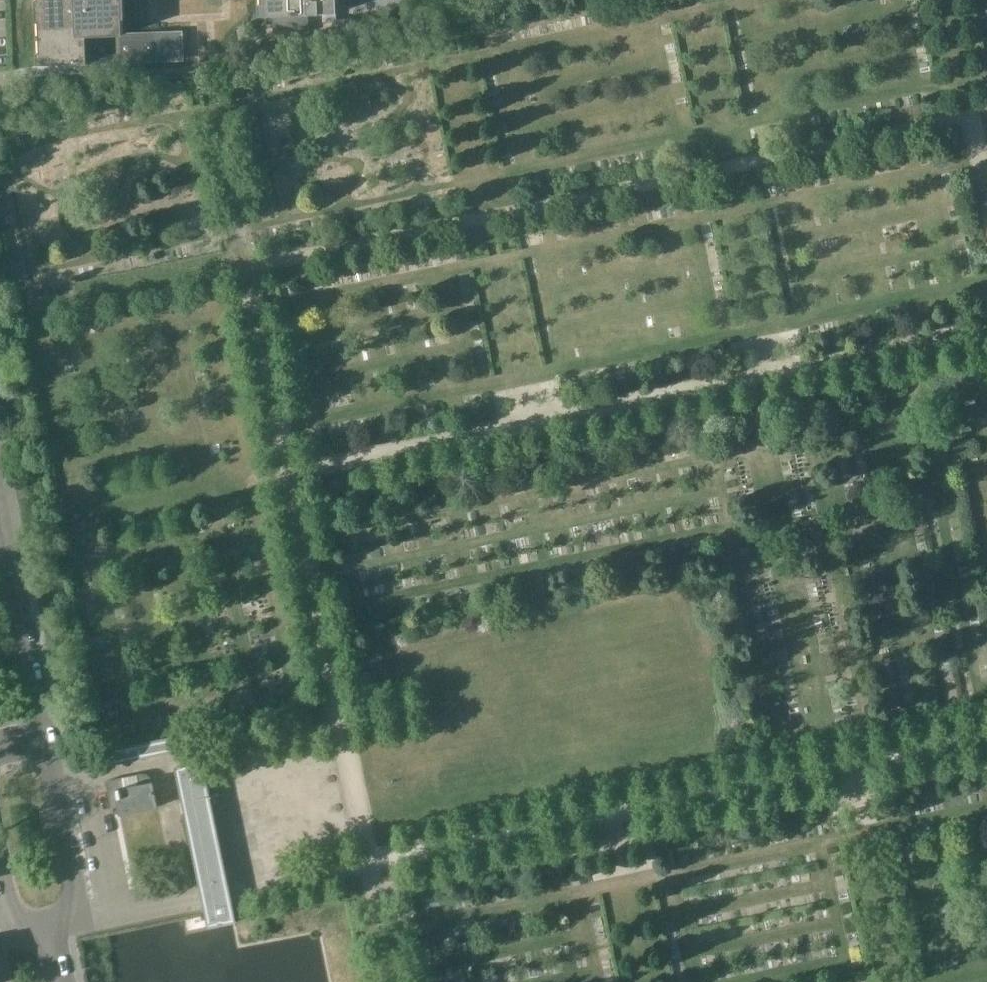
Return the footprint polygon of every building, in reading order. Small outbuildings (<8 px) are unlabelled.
[(42,66),(158,61),(157,33),(120,35),(118,0),(39,0),(42,66)] [(263,17),(311,15),(336,14),(336,0),(262,0),(263,17)] [(67,580),(65,572),(58,574),(59,581),(67,580)] [(94,768),(96,768),(200,747),(197,733),(111,750),(93,754),(91,754),(90,755),(88,757),(87,758),(87,759),(87,760),(87,761),(87,762),(87,763),(88,764),(89,766),(90,767),(92,768),(94,768)] [(185,815),(200,888),(227,882),(203,761),(175,767),(181,796),(185,815)] [(157,807),(155,798),(152,783),(151,781),(150,779),(148,777),(147,776),(144,775),(143,774),(142,774),(141,774),(139,774),(106,781),(114,816),(113,808),(118,806),(120,815),(121,814),(157,807)] [(229,893),(227,882),(200,888),(204,909),(232,903),(229,893)] [(205,913),(206,920),(208,928),(218,926),(218,925),(233,923),(235,922),(235,920),(232,903),(204,909),(205,913)]
